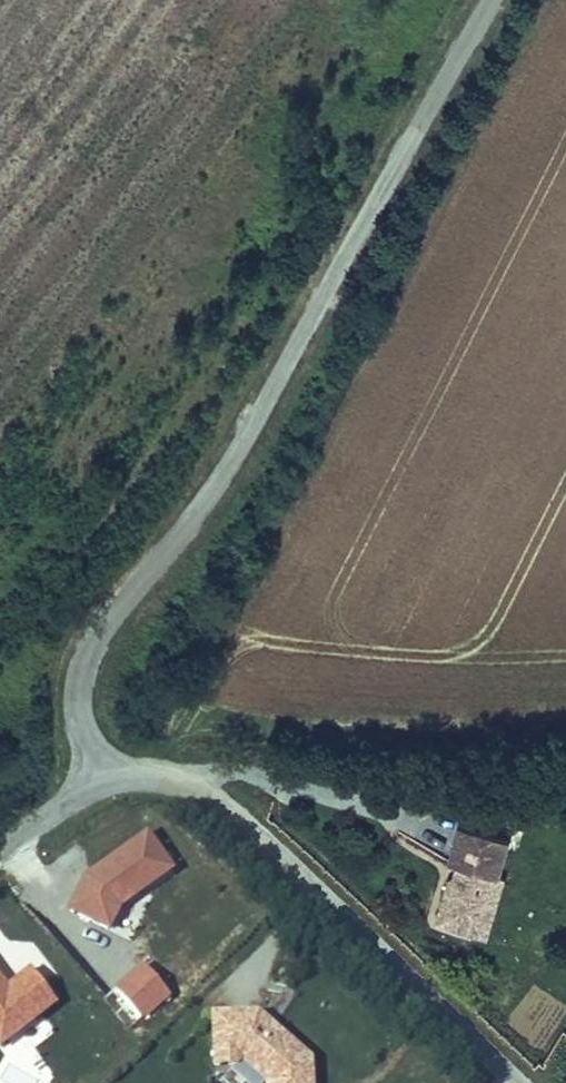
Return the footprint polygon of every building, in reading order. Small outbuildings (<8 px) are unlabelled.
[(493,919),(506,876),(501,874),(512,839),(461,822),(450,859),(458,861),(462,863),(460,869),(463,870),(462,876),(454,874),(449,877),(435,921),(469,932),(475,913),(493,919)] [(64,887),(90,929),(176,878),(151,836),(64,887)] [(462,876),(463,870),(460,869),(462,863),(458,861),(454,874),(462,876)] [(487,937),(493,919),(475,913),(469,932),(487,937)] [(7,987),(0,978),(0,1051),(58,1008),(30,970),(7,987)] [(246,1067),(263,1082),(264,1082),(314,1082),(313,1059),(259,1013),(211,1014),(212,1068),(246,1067)]
